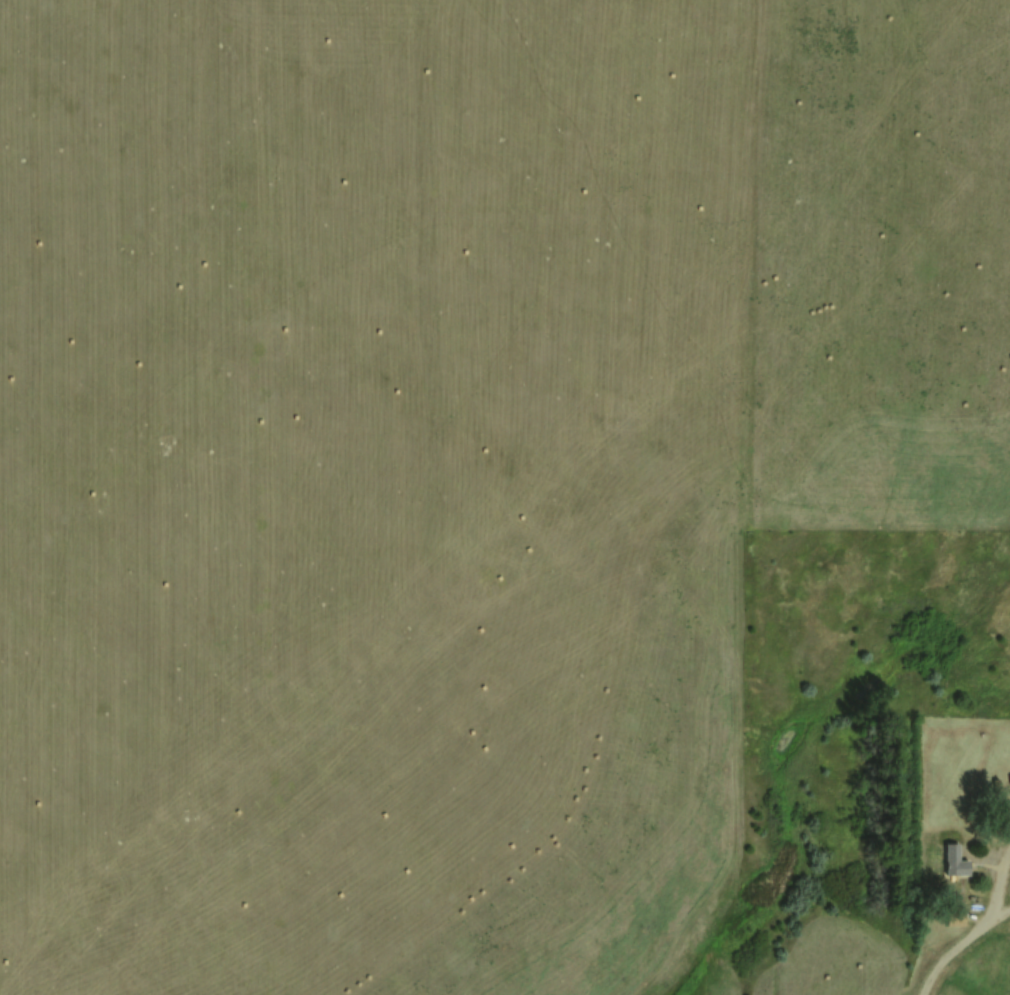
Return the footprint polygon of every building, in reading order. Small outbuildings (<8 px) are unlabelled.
[(944,842),(957,842),(957,859),(967,859),(967,867),(959,867),(959,874),(945,874),(944,842)]
